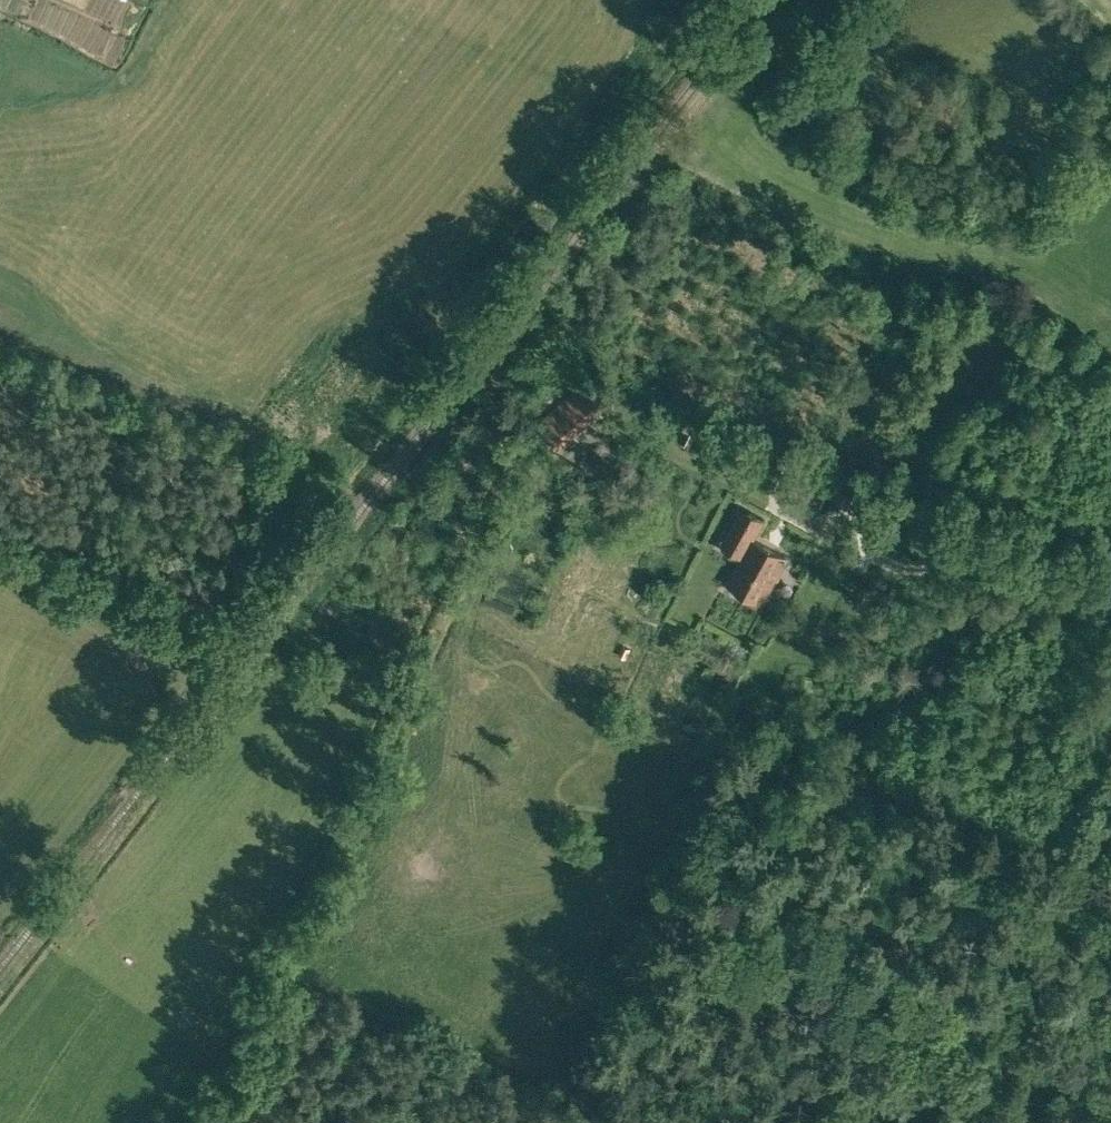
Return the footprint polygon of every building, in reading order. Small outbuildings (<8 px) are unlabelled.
[(706,441),(689,433),(683,446),(700,454),(706,441)] [(764,602),(788,556),(754,538),(763,520),(742,508),(728,534),(748,545),(728,583),(764,602)]
